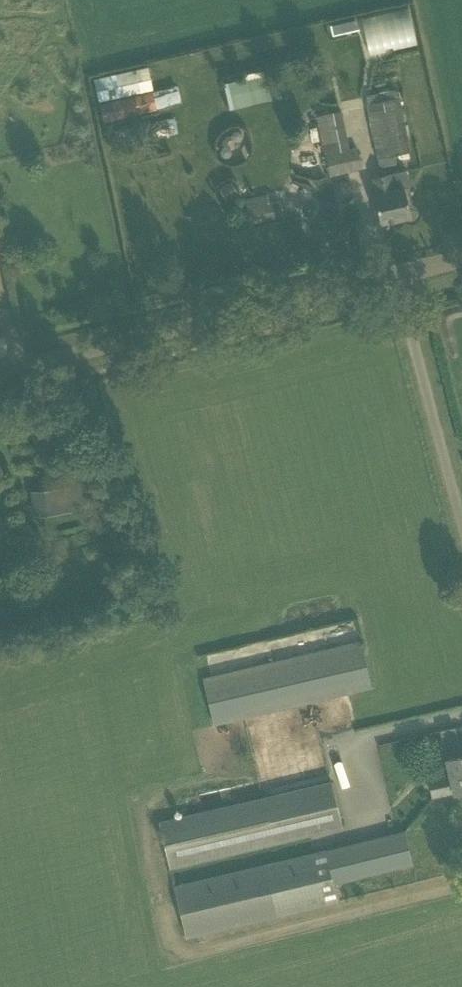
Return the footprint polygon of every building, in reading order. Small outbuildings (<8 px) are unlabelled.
[(331,25),(334,34),(359,28),(357,19),(331,25)] [(150,64),(94,77),(104,119),(182,102),(178,85),(156,90),(150,64)] [(225,79),(228,106),(274,100),(271,74),(225,79)] [(397,156),(411,153),(401,95),(390,97),(369,101),(380,158),(397,156)] [(229,140),(233,140),(236,142),(240,141),(242,138),(241,134),(238,131),(234,132),(232,136),(226,136),(222,142),(223,148),(220,152),(221,156),(225,159),(230,158),(232,154),(231,149),(227,147),(227,144),(229,140)] [(325,153),(326,158),(329,176),(362,170),(357,147),(350,148),(325,153)] [(374,194),(381,224),(411,217),(405,188),(409,187),(406,172),(375,178),(379,193),(374,194)] [(226,201),(238,194),(231,183),(219,190),(226,201)] [(251,223),(254,222),(282,215),(279,201),(270,203),(268,193),(248,198),(245,198),(251,223)] [(214,723),(374,686),(363,640),(203,677),(214,723)] [(461,791),(461,756),(455,726),(440,730),(447,759),(446,759),(450,774),(428,780),(432,796),(454,791),(455,793),(461,791)] [(344,826),(333,779),(159,820),(171,867),(344,826)] [(335,882),(412,863),(404,830),(326,850),(175,885),(188,937),(339,901),(335,882)]
